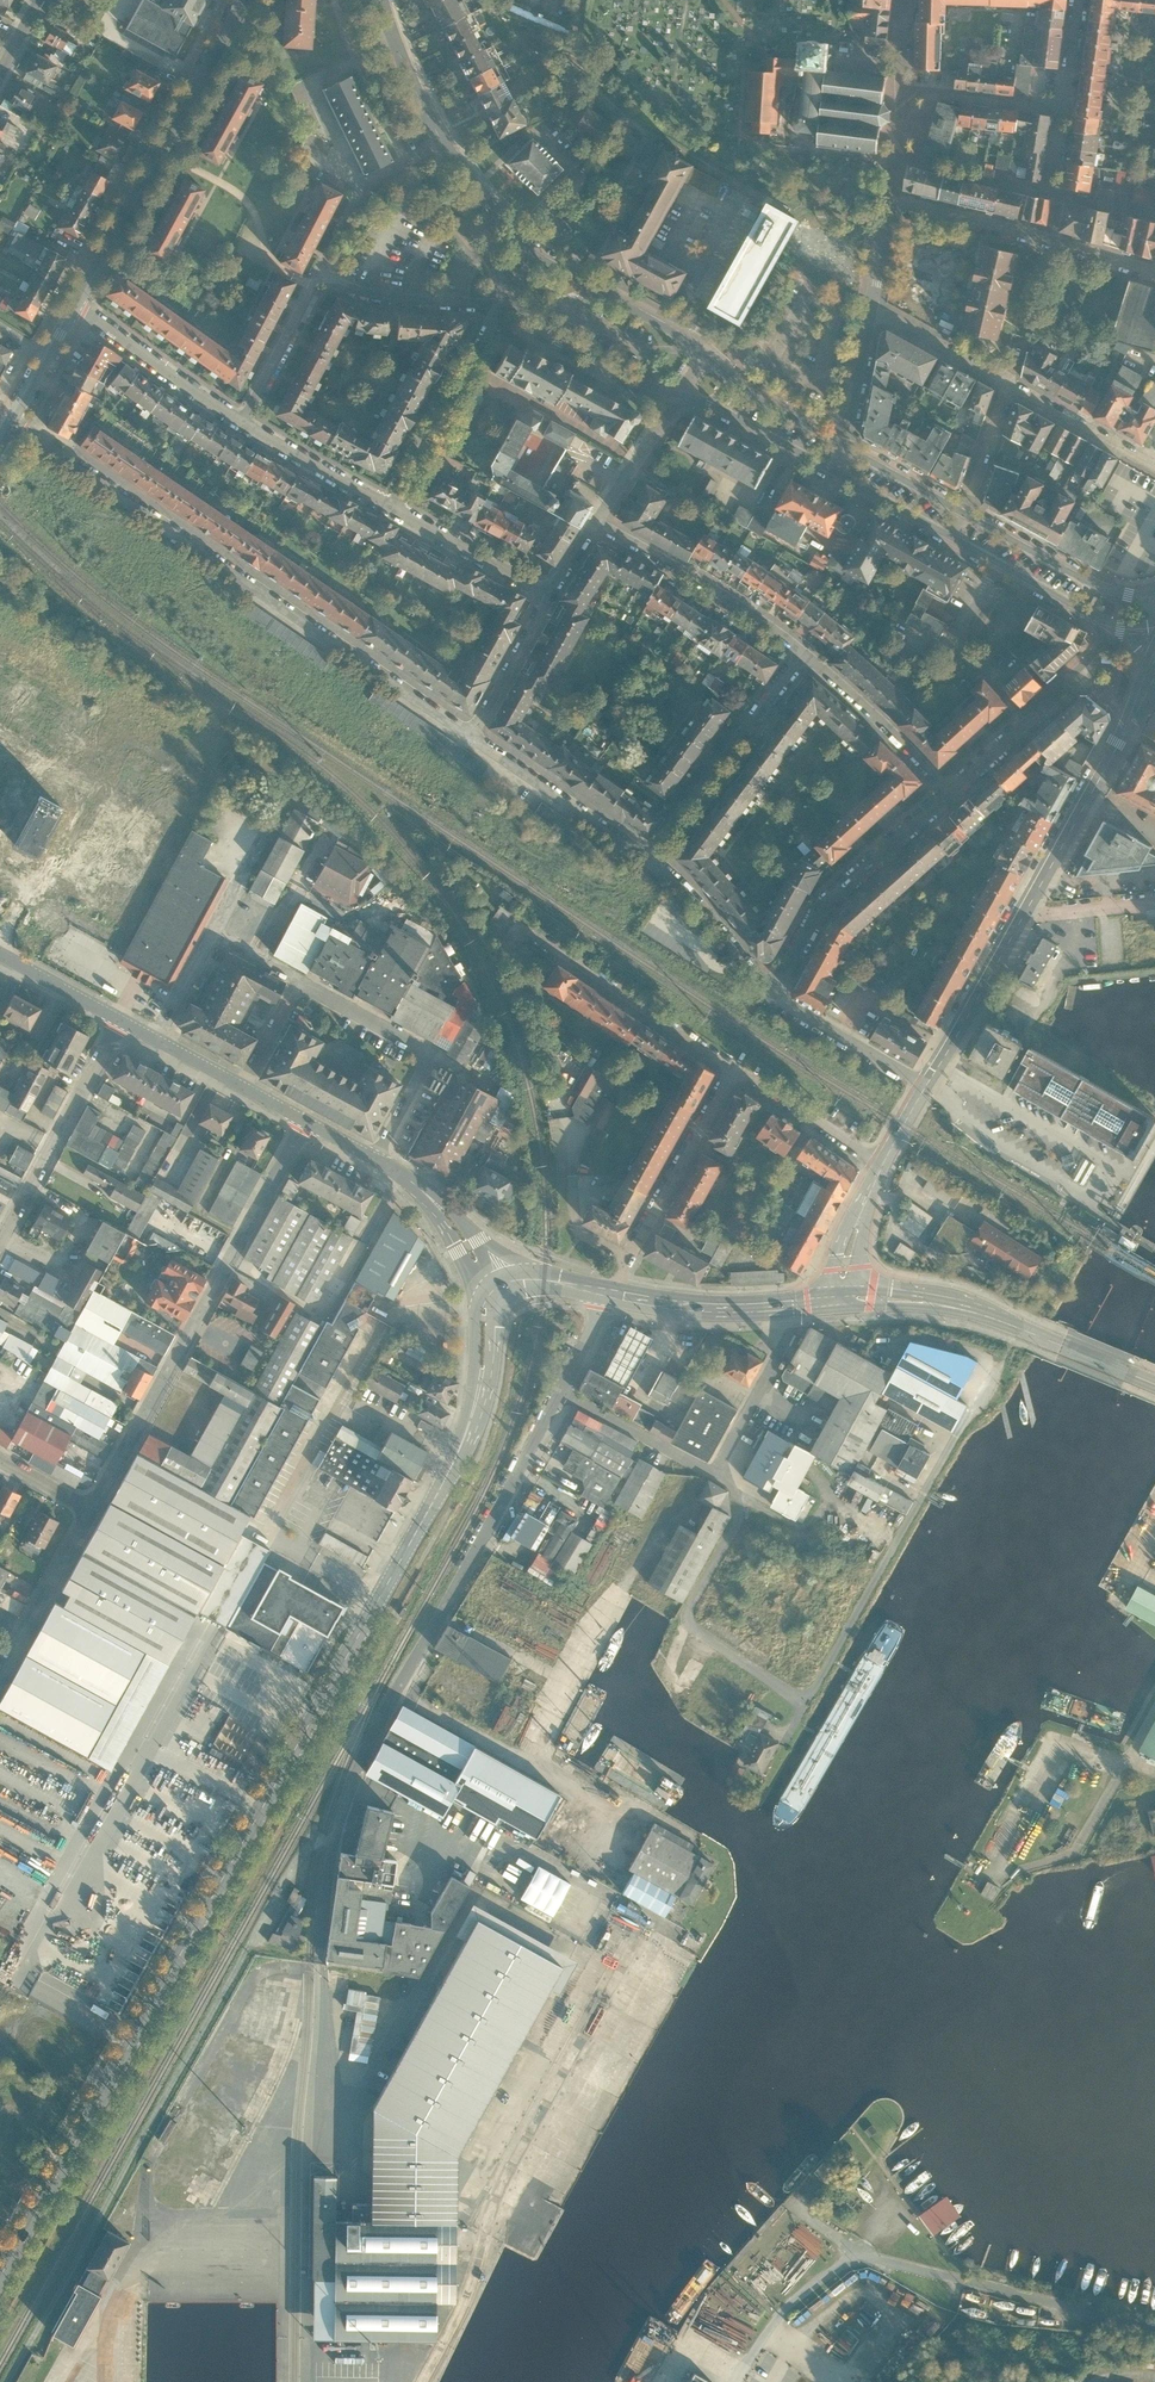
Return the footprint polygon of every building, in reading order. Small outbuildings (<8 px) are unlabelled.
[(123,27),(174,54),(204,0),(162,0),(162,1),(160,0),(138,0),(123,27)] [(283,8),(313,9),(313,0),(284,0),(283,8)] [(424,5),(438,30),(462,18),(452,0),(433,0),(424,5)] [(920,20),(941,21),(945,21),(945,4),(945,0),(920,0),(920,20)] [(1041,7),(1065,10),(1066,0),(1029,0),(1029,6),(1041,7)] [(1087,18),(1115,23),(1116,15),(1115,15),(1116,9),(1117,9),(1118,0),(1090,0),(1087,18)] [(1136,11),(1137,0),(1118,0),(1117,9),(1136,11)] [(1136,11),(1154,13),(1154,0),(1137,0),(1136,11)] [(4,16),(9,6),(0,2),(0,14),(4,16)] [(888,45),(890,7),(863,6),(848,5),(848,21),(853,40),(888,45)] [(1041,7),(1039,25),(1064,27),(1065,10),(1041,7)] [(283,8),(280,46),(310,47),(313,9),(283,8)] [(438,30),(447,47),(471,35),(462,18),(438,30)] [(1087,18),(1082,50),(1111,55),(1112,47),(1110,47),(1112,31),(1114,31),(1115,23),(1087,18)] [(941,21),(920,20),(915,20),(915,70),(941,70),(941,21)] [(1021,64),(1032,66),(1059,68),(1064,27),(1039,25),(1026,24),(1021,64)] [(71,35),(52,25),(43,41),(62,51),(71,35)] [(447,47),(455,64),(479,51),(471,35),(447,47)] [(802,67),(803,67),(806,67),(825,68),(825,67),(827,46),(804,44),(803,60),(802,67)] [(455,64),(464,80),(486,68),(492,65),(483,48),(479,51),(455,64)] [(1082,50),(1077,82),(1106,87),(1107,79),(1105,78),(1108,62),(1109,63),(1111,55),(1082,50)] [(55,64),(33,52),(22,71),(44,83),(55,64)] [(753,122),(752,132),(772,134),(772,123),(778,124),(781,86),(785,86),(785,76),(802,77),(803,67),(802,67),(803,60),(770,57),(769,72),(751,71),(747,121),(753,122)] [(997,93),(999,74),(996,74),(998,61),(983,59),(982,66),(979,92),(997,93)] [(486,68),(464,80),(473,96),(501,82),(512,76),(504,60),(493,66),(497,72),(490,75),(486,68)] [(1017,64),(1016,76),(1014,95),(1029,97),(1032,66),(1021,64),(1017,64)] [(979,92),(982,66),(969,65),(968,71),(966,91),(979,92)] [(158,80),(132,66),(121,87),(147,101),(158,80)] [(825,68),(806,67),(800,123),(798,122),(797,122),(797,123),(796,123),(795,124),(795,125),(794,125),(794,126),(794,127),(795,128),(795,129),(796,130),(797,131),(812,133),(812,135),(819,136),(818,147),(820,147),(820,145),(830,147),(830,148),(831,148),(832,147),(841,148),(841,150),(843,150),(843,148),(853,149),(852,151),(855,151),(855,149),(864,151),(864,152),(866,153),(866,150),(876,152),(877,154),(879,153),(877,151),(880,129),(882,129),(882,126),(888,122),(890,123),(891,121),(889,120),(890,112),(892,111),(891,110),(889,110),(885,103),(885,101),(883,100),(886,78),(888,77),(887,75),(885,77),(870,75),(870,74),(868,74),(868,75),(855,73),(856,72),(854,72),(854,73),(841,71),(841,70),(839,70),(839,71),(836,71),(837,68),(835,68),(835,70),(827,69),(828,68),(825,67),(825,68)] [(966,91),(968,71),(957,70),(954,89),(966,91)] [(241,71),(218,112),(240,124),(262,83),(241,71)] [(1014,95),(1016,76),(999,74),(997,93),(1014,95)] [(323,89),(365,175),(393,161),(351,76),(323,89)] [(501,82),(473,96),(482,114),(510,100),(501,82)] [(1073,114),(1101,118),(1102,110),(1100,110),(1103,94),(1105,94),(1106,87),(1077,82),(1073,114)] [(37,97),(18,87),(9,104),(28,114),(37,97)] [(141,111),(118,99),(109,118),(131,129),(141,111)] [(510,100),(482,114),(495,138),(521,123),(522,121),(522,120),(521,118),(521,117),(520,115),(519,114),(517,113),(516,113),(510,100)] [(936,100),(921,154),(947,160),(957,125),(962,106),(936,100)] [(972,128),(976,105),(963,103),(962,106),(957,125),(972,128)] [(614,124),(586,105),(571,125),(600,145),(614,124)] [(986,129),(989,107),(976,105),(972,128),(986,129)] [(999,129),(1002,109),(989,107),(986,129),(999,131),(999,129)] [(1016,132),(1020,111),(1002,109),(999,129),(1016,132)] [(1053,116),(1020,111),(1016,132),(1026,134),(1024,150),(1031,151),(1047,153),(1053,116)] [(218,112),(196,154),(217,165),(240,124),(218,112)] [(1101,118),(1073,114),(1070,130),(1099,135),(1101,118)] [(128,142),(103,129),(92,150),(100,154),(114,161),(117,163),(128,142)] [(1099,135),(1070,130),(1067,149),(1096,153),(1099,135)] [(560,169),(529,138),(503,164),(535,195),(560,169)] [(671,301),(687,273),(646,250),(685,182),(714,197),(723,182),(693,166),(694,165),(661,148),(643,179),(649,183),(623,229),(611,222),(590,257),(671,301)] [(1096,153),(1067,149),(1065,162),(1094,167),(1096,153)] [(1047,153),(1031,151),(1026,178),(1042,181),(1047,153)] [(1011,155),(998,153),(996,167),(1009,170),(1011,155)] [(100,154),(96,163),(109,170),(114,161),(100,154)] [(1019,162),(1011,160),(1009,174),(1017,176),(1019,162)] [(1094,167),(1065,162),(1061,187),(1090,192),(1092,177),(1099,178),(1098,167),(1094,167)] [(96,163),(91,172),(104,179),(109,170),(96,163)] [(328,166),(300,220),(322,231),(343,191),(338,189),(345,175),(328,166)] [(922,195),(928,170),(910,166),(903,190),(922,195)] [(995,170),(986,168),(984,175),(993,177),(995,170)] [(944,174),(928,170),(922,195),(938,199),(944,174)] [(1117,170),(1115,182),(1122,184),(1125,172),(1117,170)] [(89,171),(80,187),(98,196),(107,180),(104,179),(91,172),(89,171)] [(965,180),(944,174),(938,199),(959,204),(965,180)] [(182,177),(161,215),(183,227),(204,189),(182,177)] [(1112,196),(1115,182),(1099,179),(1096,193),(1112,196)] [(1001,188),(965,180),(959,204),(995,212),(1001,188)] [(1122,184),(1115,182),(1112,196),(1127,200),(1130,186),(1122,184)] [(1151,190),(1133,186),(1130,200),(1148,204),(1151,190)] [(80,187),(74,200),(91,209),(98,196),(80,187)] [(1025,194),(1001,188),(995,212),(1019,218),(1025,194)] [(1033,196),(1025,194),(1019,218),(1027,220),(1033,196)] [(1042,198),(1033,196),(1027,220),(1037,222),(1042,198)] [(1052,200),(1042,198),(1037,222),(1047,224),(1052,200)] [(74,200),(66,213),(84,223),(91,209),(74,200)] [(1102,244),(1109,212),(1063,202),(1056,231),(1102,244)] [(785,245),(798,221),(769,204),(713,305),(742,322),(785,245)] [(1115,248),(1123,215),(1109,212),(1102,244),(1115,248)] [(59,227),(77,236),(84,223),(66,213),(59,227)] [(161,215),(140,254),(161,266),(183,227),(161,215)] [(1130,252),(1138,218),(1123,215),(1115,248),(1130,252)] [(2,217),(0,220),(0,230),(8,234),(13,224),(2,217)] [(1138,218),(1130,252),(1154,260),(1154,222),(1138,218)] [(300,220),(279,260),(300,272),(322,231),(300,220)] [(40,260),(35,269),(53,279),(64,258),(15,232),(5,250),(22,259),(25,253),(40,260)] [(983,243),(962,333),(999,342),(1019,252),(983,243)] [(35,269),(28,283),(46,293),(53,279),(35,269)] [(282,308),(295,283),(273,272),(260,297),(282,308)] [(104,297),(136,320),(151,298),(119,276),(104,297)] [(28,283),(21,296),(39,306),(46,293),(28,283)] [(1131,283),(1111,342),(1116,343),(1130,347),(1153,354),(1154,347),(1154,289),(1131,283)] [(5,306),(31,320),(39,306),(21,296),(18,300),(13,298),(12,300),(9,299),(5,306)] [(282,308),(260,297),(246,325),(267,336),(282,308)] [(151,298),(136,320),(170,343),(185,322),(151,298)] [(335,298),(317,331),(337,342),(350,317),(354,308),(335,298)] [(366,312),(354,308),(350,317),(357,319),(355,331),(385,335),(391,324),(391,315),(366,312)] [(432,317),(399,315),(397,340),(422,341),(431,336),(432,317)] [(422,341),(421,345),(445,357),(451,346),(454,347),(466,324),(466,323),(466,322),(466,321),(465,321),(465,320),(464,319),(463,319),(463,318),(432,317),(431,336),(422,341)] [(185,322),(170,343),(203,366),(217,345),(185,322)] [(267,336),(246,325),(232,351),(237,353),(235,358),(251,367),(267,336)] [(921,387),(937,358),(887,330),(881,333),(876,362),(892,365),(891,369),(921,387)] [(317,331),(300,364),(320,374),(337,342),(317,331)] [(88,350),(86,355),(113,370),(120,359),(122,357),(112,350),(95,340),(89,351),(88,350)] [(1130,347),(1116,343),(1113,347),(1125,355),(1130,347)] [(217,345),(203,366),(237,390),(251,367),(235,358),(217,345)] [(421,345),(405,375),(429,388),(445,357),(421,345)] [(509,345),(494,373),(557,408),(561,401),(587,415),(596,420),(592,427),(594,432),(601,436),(605,435),(606,434),(624,445),(636,427),(637,427),(639,426),(641,425),(642,424),(643,422),(643,420),(643,419),(643,418),(643,416),(641,414),(640,413),(638,412),(636,412),(634,412),(509,345)] [(1043,390),(1056,367),(1051,363),(1055,356),(1043,349),(1038,356),(1033,353),(1020,376),(1043,390)] [(86,357),(79,370),(104,383),(106,379),(113,370),(86,355),(85,356),(86,357)] [(1054,397),(1068,374),(1075,362),(1067,358),(1061,369),(1056,367),(1043,390),(1054,397)] [(120,359),(113,370),(118,373),(125,363),(120,359)] [(943,398),(959,371),(941,361),(926,388),(943,398)] [(892,365),(876,362),(871,384),(885,391),(891,369),(892,365)] [(118,373),(111,382),(120,388),(117,392),(122,395),(124,392),(138,373),(137,373),(125,364),(125,363),(118,373)] [(300,364),(283,397),(303,407),(320,374),(300,364)] [(1143,377),(1119,364),(1102,394),(1088,417),(1113,430),(1127,406),(1143,377)] [(71,383),(89,393),(93,386),(100,390),(104,383),(79,370),(75,368),(72,374),(75,376),(71,383)] [(976,381),(959,371),(943,398),(961,408),(976,381)] [(138,373),(124,392),(137,401),(151,382),(150,382),(138,374),(138,373)] [(1077,410),(1090,387),(1095,378),(1087,374),(1083,382),(1068,374),(1054,397),(1077,410)] [(419,408),(429,388),(405,375),(395,395),(419,408)] [(1113,430),(1141,445),(1154,421),(1154,385),(1148,381),(1137,402),(1139,403),(1135,410),(1127,406),(1113,430)] [(151,382),(137,401),(151,410),(163,391),(162,391),(151,383),(151,382)] [(63,393),(57,403),(82,417),(89,405),(87,404),(92,394),(89,393),(71,383),(70,384),(68,383),(64,391),(66,392),(65,394),(63,393)] [(882,449),(892,431),(888,429),(894,395),(885,391),(871,384),(861,434),(864,439),(882,449)] [(1077,410),(1088,417),(1102,394),(1090,387),(1077,410)] [(163,391),(151,410),(156,414),(153,418),(161,424),(164,420),(177,400),(176,400),(164,392),(163,391)] [(407,429),(419,408),(395,395),(383,417),(407,429)] [(303,407),(283,397),(273,417),(297,430),(304,418),(299,415),(303,407)] [(190,409),(177,400),(164,420),(176,431),(190,409)] [(57,403),(46,423),(48,424),(47,426),(64,436),(68,439),(72,430),(74,431),(82,417),(57,403)] [(1019,404),(1015,405),(1004,436),(1008,438),(999,453),(1014,461),(1022,446),(1041,456),(1057,425),(1019,404)] [(203,418),(190,409),(176,431),(190,440),(203,418)] [(309,410),(304,418),(297,430),(326,446),(337,426),(309,410)] [(532,430),(536,432),(545,416),(533,410),(516,415),(490,463),(492,477),(490,481),(559,521),(579,532),(594,506),(570,491),(567,492),(564,497),(565,500),(566,500),(563,505),(557,507),(552,505),(557,497),(543,489),(510,471),(532,430)] [(773,457),(697,415),(679,448),(755,490),(773,457)] [(394,454),(407,429),(383,417),(374,432),(378,435),(374,444),(394,454)] [(216,427),(203,418),(190,440),(202,449),(216,427)] [(551,419),(542,435),(566,449),(574,436),(575,433),(551,419)] [(362,466),(374,444),(356,434),(358,432),(339,422),(337,426),(326,446),(362,466)] [(882,449),(904,460),(917,436),(895,425),(892,431),(882,449)] [(94,426),(80,445),(92,453),(91,454),(91,455),(107,466),(121,445),(94,426)] [(1075,435),(1059,426),(1046,450),(1062,459),(1075,435)] [(230,435),(216,427),(202,449),(215,458),(230,435)] [(927,442),(917,436),(904,460),(930,475),(952,436),(935,427),(927,442)] [(243,444),(230,435),(215,458),(228,467),(243,444)] [(1090,443),(1075,435),(1062,459),(1077,467),(1090,443)] [(257,452),(243,444),(228,467),(242,475),(257,452)] [(394,454),(374,444),(362,466),(382,477),(394,454)] [(1105,452),(1091,444),(1075,473),(1089,481),(1105,452)] [(121,445),(107,466),(125,478),(139,457),(121,445)] [(558,463),(567,455),(562,450),(559,453),(555,448),(552,451),(557,457),(545,466),(554,477),(563,469),(558,463)] [(270,460),(257,452),(242,475),(256,484),(257,482),(270,460)] [(1121,461),(1106,452),(1090,482),(1104,490),(1120,462),(1121,461)] [(954,459),(944,454),(932,476),(956,489),(970,460),(956,454),(954,459)] [(139,457),(125,478),(141,489),(156,468),(139,457)] [(284,468),(270,460),(257,482),(271,489),(284,468)] [(983,504),(1004,516),(1015,493),(1011,491),(1013,485),(1016,486),(1020,474),(995,464),(982,500),(983,504)] [(156,468),(141,489),(158,501),(172,480),(156,468)] [(296,475),(284,468),(271,489),(285,497),(296,475)] [(311,483),(296,475),(285,497),(300,505),(311,483)] [(706,500),(716,482),(706,477),(696,494),(706,500)] [(1015,493),(1004,516),(1058,545),(1071,521),(1080,507),(1061,496),(1053,510),(1052,510),(1051,505),(1046,503),(1042,504),(1040,504),(1049,488),(1031,478),(1021,496),(1015,493)] [(454,515),(466,493),(439,479),(427,500),(454,515)] [(172,480),(158,501),(191,523),(206,502),(189,491),(172,480)] [(846,509),(793,481),(764,532),(795,549),(806,529),(828,541),(846,509)] [(311,483),(300,505),(312,512),(324,490),(311,483)] [(646,485),(634,503),(657,516),(669,498),(646,485)] [(324,490),(312,512),(327,520),(339,498),(324,490)] [(473,526),(484,507),(486,502),(467,491),(466,493),(454,515),(473,526)] [(339,498),(327,520),(343,528),(355,506),(339,498)] [(206,502),(191,523),(225,546),(239,525),(222,514),(206,502)] [(623,521),(646,534),(653,523),(657,516),(634,503),(623,521)] [(355,506),(343,528),(369,541),(379,522),(355,506)] [(746,529),(754,514),(740,506),(731,521),(746,529)] [(487,534),(499,511),(491,507),(490,510),(484,507),(473,526),(487,534)] [(499,511),(487,534),(499,540),(509,521),(505,518),(506,515),(499,511)] [(931,545),(874,513),(849,559),(841,574),(867,587),(888,551),(910,563),(903,576),(913,581),(931,545)] [(769,522),(754,514),(746,529),(760,537),(769,522)] [(380,520),(379,522),(369,541),(386,551),(393,538),(398,529),(380,520)] [(669,548),(679,530),(660,520),(657,525),(653,523),(646,534),(669,548)] [(516,525),(509,521),(499,540),(512,547),(524,525),(518,522),(516,525)] [(559,521),(551,533),(568,544),(576,532),(559,521)] [(1078,525),(1071,521),(1058,545),(1102,568),(1115,544),(1110,542),(1112,539),(1080,522),(1078,525)] [(239,525),(225,546),(242,558),(256,537),(239,525)] [(529,528),(524,525),(512,547),(525,554),(538,530),(530,526),(529,528)] [(694,553),(701,542),(679,530),(669,548),(690,559),(694,553)] [(551,533),(536,556),(553,568),(568,544),(551,533)] [(710,563),(722,543),(706,533),(701,542),(694,553),(710,563)] [(256,537),(242,558),(259,569),(273,549),(256,537)] [(381,560),(394,566),(405,544),(393,538),(386,551),(381,560)] [(725,571),(737,552),(722,543),(710,563),(725,571)] [(394,566),(404,572),(416,551),(405,544),(394,566)] [(970,566),(931,545),(913,581),(926,588),(906,624),(938,642),(947,624),(926,613),(937,593),(952,601),(970,566)] [(563,609),(576,616),(604,574),(608,576),(617,561),(609,556),(599,550),(593,547),(577,573),(566,590),(557,605),(563,609)] [(286,587),(299,568),(273,549),(259,569),(286,587)] [(416,551),(404,572),(415,578),(427,557),(416,551)] [(841,574),(849,559),(835,551),(830,559),(826,566),(841,574)] [(741,581),(754,562),(737,552),(725,571),(741,581)] [(642,564),(622,553),(617,561),(608,576),(628,588),(642,564)] [(826,566),(830,559),(818,553),(812,564),(823,571),(826,566)] [(427,557),(415,578),(425,583),(437,563),(427,557)] [(756,592),(769,572),(754,562),(741,581),(756,592)] [(450,569),(437,563),(425,583),(437,589),(450,569)] [(642,564),(628,588),(649,599),(658,585),(664,575),(642,564)] [(453,589),(473,600),(484,580),(485,577),(465,567),(461,574),(453,589)] [(311,604),(323,585),(299,568),(286,587),(311,604)] [(461,574),(450,569),(437,589),(448,597),(453,589),(461,574)] [(794,590),(782,581),(769,572),(756,592),(768,601),(780,610),(794,590)] [(495,612),(506,592),(484,580),(473,600),(495,612)] [(334,621),(348,601),(323,585),(311,604),(334,621)] [(645,605),(671,622),(684,602),(658,585),(649,599),(645,605)] [(525,599),(507,590),(506,592),(495,612),(500,615),(513,622),(525,599)] [(796,621),(811,602),(794,590),(780,610),(796,621)] [(1114,605),(1100,598),(1095,608),(1109,615),(1110,615),(1111,615),(1113,615),(1114,614),(1115,613),(1115,612),(1115,611),(1116,609),(1116,608),(1115,607),(1115,606),(1114,605)] [(323,670),(331,659),(244,599),(236,610),(323,670)] [(357,637),(371,617),(348,601),(334,621),(357,637)] [(671,622),(685,631),(698,612),(684,602),(671,622)] [(811,633),(826,614),(811,602),(796,621),(811,633)] [(1048,682),(1088,646),(1085,642),(1088,634),(1038,606),(1027,628),(1049,641),(1029,660),(1048,682)] [(576,616),(563,609),(559,616),(553,626),(547,637),(542,647),(536,658),(530,668),(524,679),(537,686),(545,690),(584,620),(576,616)] [(699,641),(712,621),(698,612),(685,631),(699,641)] [(826,645),(841,625),(826,614),(811,633),(826,645)] [(500,615),(490,632),(508,643),(518,625),(513,622),(500,615)] [(402,638),(371,617),(357,637),(389,659),(402,638)] [(722,656),(736,636),(712,621),(699,641),(722,656)] [(841,625),(826,645),(841,656),(851,645),(857,638),(841,625)] [(488,631),(479,645),(500,657),(508,643),(490,632),(488,631)] [(737,665),(750,645),(736,636),(722,656),(737,665)] [(421,652),(402,638),(389,659),(407,672),(421,652)] [(1012,652),(989,638),(981,653),(999,663),(1012,652)] [(479,645),(464,671),(485,683),(500,657),(479,645)] [(750,674),(763,655),(750,645),(737,665),(750,674)] [(856,683),(873,666),(851,645),(841,656),(835,663),(856,683)] [(451,672),(421,652),(407,672),(438,692),(447,678),(451,672)] [(765,684),(778,664),(763,655),(750,674),(765,684)] [(878,705),(895,687),(873,666),(856,683),(878,705)] [(1025,668),(1005,686),(1023,706),(1043,688),(1025,668)] [(447,678),(438,692),(467,710),(485,683),(464,671),(456,684),(447,678)] [(713,671),(705,681),(719,691),(726,681),(713,671)] [(524,679),(518,675),(499,707),(519,720),(537,686),(524,679)] [(803,691),(792,706),(811,721),(820,709),(834,693),(823,685),(813,677),(803,691)] [(967,694),(973,701),(993,722),(1009,707),(984,679),(967,694)] [(899,725),(916,708),(895,687),(878,705),(899,725)] [(489,766),(375,688),(367,700),(481,778),(489,766)] [(836,729),(853,710),(834,693),(820,709),(825,713),(823,716),(836,729)] [(1081,696),(1061,715),(1077,732),(1084,726),(1088,729),(1085,734),(1096,739),(1110,717),(1108,708),(1091,696),(1081,696)] [(713,698),(691,727),(710,741),(732,712),(713,698)] [(973,701),(956,717),(976,738),(993,722),(973,701)] [(792,706),(778,724),(798,738),(811,721),(792,706)] [(508,745),(523,723),(519,720),(499,707),(492,719),(485,730),(496,738),(508,745)] [(933,725),(916,708),(899,725),(915,741),(928,729),(933,725)] [(836,729),(851,743),(868,724),(853,710),(836,729)] [(1145,729),(1154,734),(1154,710),(1145,729)] [(1061,715),(1036,737),(1052,754),(1055,757),(1080,735),(1077,732),(1061,715)] [(956,717),(939,733),(959,754),(976,738),(956,717)] [(526,758),(541,735),(523,723),(508,745),(526,758)] [(778,724),(765,741),(785,756),(798,738),(778,724)] [(868,724),(851,743),(866,757),(884,739),(868,724)] [(691,727),(670,756),(688,770),(710,741),(691,727)] [(935,737),(928,729),(915,741),(942,769),(959,754),(939,733),(935,737)] [(544,770),(560,747),(541,735),(526,758),(544,770)] [(1007,763),(994,775),(1009,792),(1028,775),(1023,770),(1037,757),(1042,763),(1048,759),(1052,754),(1036,737),(1023,748),(1007,763)] [(884,739),(866,757),(882,772),(889,767),(894,772),(905,762),(884,739)] [(765,741),(753,757),(773,772),(785,756),(765,741)] [(1144,744),(1115,797),(1154,818),(1154,750),(1144,744)] [(563,783),(579,760),(560,747),(544,770),(563,783)] [(1053,818),(1082,765),(1070,758),(1066,764),(1055,757),(1052,754),(1048,759),(1043,766),(1050,770),(1047,776),(1046,775),(1037,791),(1039,792),(1035,798),(1025,792),(1020,801),(1029,805),(1053,818)] [(646,788),(664,802),(688,770),(670,756),(646,788)] [(753,757),(741,773),(760,788),(773,772),(753,757)] [(584,797),(600,774),(579,760),(563,783),(584,797)] [(889,776),(907,795),(923,781),(905,762),(894,772),(889,776)] [(760,788),(741,773),(729,789),(748,804),(760,788)] [(609,814),(625,791),(600,774),(584,797),(609,814)] [(994,775),(970,796),(985,814),(1009,792),(994,775)] [(894,806),(907,795),(889,776),(839,821),(841,823),(819,842),(820,844),(834,859),(845,849),(863,834),(880,819),(894,806)] [(748,804),(729,789),(717,805),(736,820),(748,804)] [(629,827),(645,805),(625,791),(609,814),(629,827)] [(36,855),(62,808),(40,796),(14,843),(36,855)] [(970,796),(950,814),(969,835),(984,822),(980,818),(985,814),(970,796)] [(628,858),(543,799),(535,812),(620,870),(628,858)] [(664,818),(645,805),(629,827),(648,841),(664,818)] [(736,820),(717,805),(705,822),(724,836),(736,820)] [(1029,805),(1014,833),(1038,846),(1053,818),(1029,805)] [(950,814),(931,831),(948,850),(950,852),(969,835),(950,814)] [(724,836),(705,822),(693,837),(712,853),(724,836)] [(1080,877),(1143,869),(1145,865),(1154,865),(1154,853),(1154,852),(1154,850),(1154,847),(1108,822),(1092,855),(1099,859),(1092,871),(1086,868),(1080,877)] [(948,850),(931,831),(909,851),(925,870),(948,850)] [(998,857),(1000,858),(1024,871),(1038,846),(1014,833),(1012,832),(998,857)] [(692,871),(712,853),(693,837),(678,856),(692,871)] [(337,842),(314,884),(350,904),(357,891),(363,895),(376,871),(369,868),(373,861),(337,842)] [(805,858),(824,867),(834,859),(820,844),(805,858)] [(925,870),(909,851),(886,871),(902,890),(925,870)] [(712,853),(692,871),(709,889),(729,871),(712,853)] [(805,858),(795,879),(813,888),(824,867),(805,858)] [(1024,871),(1000,858),(989,878),(1013,891),(1024,871)] [(398,877),(384,859),(374,867),(384,879),(373,888),(377,894),(398,877)] [(25,884),(30,874),(21,869),(15,880),(25,884)] [(729,871),(709,889),(722,904),(742,886),(729,871)] [(902,890),(886,871),(861,893),(877,912),(902,890)] [(791,877),(770,916),(750,934),(757,944),(764,953),(766,954),(767,955),(769,956),(771,956),(773,956),(774,955),(776,954),(777,954),(783,942),(794,923),(804,904),(813,888),(795,879),(791,877)] [(1013,891),(989,878),(977,900),(1000,913),(1013,891)] [(742,886),(722,904),(735,918),(755,900),(742,886)] [(861,893),(836,916),(854,934),(877,912),(861,893)] [(755,900),(735,918),(750,934),(770,916),(755,900)] [(1000,913),(977,900),(964,923),(988,936),(1000,913)] [(326,915),(300,901),(275,949),(337,985),(336,987),(353,996),(354,992),(392,1013),(389,1018),(448,1050),(445,1053),(465,1064),(486,1027),(468,1017),(476,1002),(435,934),(436,926),(417,906),(411,918),(407,916),(401,926),(389,920),(375,948),(323,920),(326,915)] [(835,967),(854,934),(836,916),(830,925),(819,944),(804,970),(792,989),(794,995),(823,1013),(836,991),(832,989),(838,980),(833,977),(838,969),(835,967)] [(988,936),(964,923),(952,945),(976,958),(988,936)] [(1044,937),(1020,978),(1034,985),(1056,945),(1044,937)] [(976,958),(952,945),(940,966),(964,979),(976,958)] [(179,1031),(240,1063),(256,1035),(241,1027),(254,1004),(266,1010),(270,1001),(273,1003),(287,979),(227,950),(197,1004),(189,1000),(177,1022),(183,1025),(179,1031)] [(556,966),(543,988),(561,1000),(575,978),(556,966)] [(964,979),(940,966),(928,989),(952,1002),(964,979)] [(869,970),(846,976),(859,990),(872,987),(889,997),(896,985),(869,970)] [(575,978),(561,1000),(597,1022),(610,1000),(575,978)] [(952,1002),(928,989),(916,1011),(940,1024),(952,1002)] [(42,1006),(17,992),(4,1014),(30,1028),(42,1006)] [(610,1000),(597,1022),(631,1045),(635,1040),(645,1023),(610,1000)] [(919,1019),(904,1010),(901,1016),(916,1024),(919,1019)] [(870,1039),(893,1052),(906,1029),(884,1016),(870,1039)] [(71,1071),(92,1033),(65,1019),(45,1057),(71,1071)] [(327,1042),(288,1019),(256,1076),(369,1139),(401,1082),(365,1062),(362,1051),(337,1038),(327,1042)] [(990,1019),(971,1054),(1006,1074),(1024,1039),(990,1019)] [(645,1023),(635,1040),(657,1054),(667,1039),(645,1023)] [(893,1052),(915,1065),(928,1041),(906,1029),(893,1052)] [(12,1043),(0,1036),(0,1067),(12,1043)] [(687,1053),(667,1039),(657,1054),(677,1070),(687,1053)] [(481,1042),(475,1053),(487,1059),(493,1048),(481,1042)] [(1009,1086),(1130,1154),(1137,1158),(1154,1128),(1154,1113),(1154,1112),(1032,1043),(1009,1086)] [(690,1077),(678,1095),(700,1109),(719,1074),(687,1053),(677,1070),(690,1077)] [(158,1075),(122,1055),(108,1080),(144,1100),(158,1075)] [(24,1120),(51,1070),(33,1060),(16,1093),(6,1110),(24,1120)] [(601,1075),(602,1072),(587,1063),(573,1089),(580,1093),(588,1098),(601,1075)] [(422,1085),(441,1094),(451,1098),(462,1079),(433,1065),(422,1085)] [(193,1095),(158,1075),(144,1100),(179,1120),(193,1095)] [(604,1096),(618,1105),(627,1090),(601,1075),(588,1098),(580,1093),(572,1107),(575,1117),(588,1124),(589,1121),(604,1096)] [(408,1155),(451,1178),(485,1118),(490,1120),(501,1099),(462,1079),(451,1098),(441,1094),(408,1155)] [(116,1089),(105,1083),(99,1094),(110,1100),(116,1089)] [(53,1118),(67,1090),(56,1084),(41,1112),(53,1118)] [(16,1093),(0,1085),(0,1107),(6,1110),(16,1093)] [(713,1144),(729,1154),(735,1145),(734,1145),(753,1109),(755,1112),(761,1103),(743,1091),(741,1096),(733,1092),(707,1137),(715,1142),(713,1144)] [(662,1123),(684,1137),(700,1109),(678,1095),(662,1123)] [(597,1126),(604,1129),(618,1105),(604,1096),(589,1121),(597,1126)] [(236,1113),(213,1101),(202,1122),(211,1127),(207,1134),(219,1140),(222,1133),(225,1134),(236,1113)] [(102,1112),(88,1105),(67,1145),(99,1161),(108,1146),(119,1152),(114,1160),(126,1168),(147,1131),(134,1125),(126,1140),(96,1124),(102,1112)] [(800,1131),(771,1112),(755,1135),(784,1155),(800,1131)] [(178,1136),(184,1125),(178,1122),(171,1133),(178,1136)] [(645,1151),(667,1164),(684,1137),(662,1123),(645,1151)] [(260,1157),(272,1134),(254,1124),(242,1147),(260,1157)] [(586,1144),(589,1145),(598,1149),(608,1132),(604,1129),(597,1126),(586,1144)] [(178,1136),(171,1133),(166,1130),(137,1182),(150,1190),(157,1177),(178,1136)] [(829,1177),(840,1158),(813,1140),(800,1159),(829,1177)] [(27,1169),(35,1153),(19,1144),(11,1160),(27,1169)] [(207,1144),(205,1149),(216,1155),(219,1150),(207,1144)] [(580,1160),(591,1167),(600,1151),(598,1149),(589,1145),(580,1160)] [(179,1188),(157,1177),(150,1190),(163,1198),(189,1212),(220,1158),(216,1155),(205,1149),(201,1148),(179,1188)] [(471,1189),(498,1204),(504,1195),(508,1196),(516,1181),(496,1170),(502,1155),(492,1150),(471,1189)] [(629,1178),(651,1191),(667,1164),(645,1151),(629,1178)] [(704,1195),(722,1163),(701,1151),(683,1182),(704,1195)] [(330,1198),(343,1174),(312,1156),(298,1180),(330,1198)] [(1095,1164),(1084,1157),(1072,1176),(1084,1183),(1095,1164)] [(233,1225),(263,1172),(239,1158),(209,1211),(233,1225)] [(823,1187),(844,1199),(860,1170),(840,1158),(829,1177),(823,1187)] [(923,1188),(955,1207),(962,1197),(930,1177),(935,1171),(919,1161),(914,1171),(928,1180),(923,1188)] [(146,1196),(90,1163),(85,1174),(115,1189),(111,1197),(138,1211),(146,1196)] [(18,1185),(22,1178),(0,1166),(0,1175),(18,1185)] [(361,1216),(375,1192),(343,1174),(330,1198),(361,1216)] [(11,1198),(18,1185),(0,1175),(0,1193),(11,1198)] [(612,1208),(634,1219),(651,1191),(629,1178),(612,1208)] [(686,1226),(704,1195),(683,1182),(665,1214),(686,1226)] [(805,1218),(826,1230),(835,1215),(844,1199),(823,1187),(813,1204),(805,1218)] [(139,1238),(163,1198),(150,1190),(146,1196),(138,1211),(127,1231),(139,1238)] [(351,1233),(281,1194),(245,1257),(270,1271),(266,1278),(311,1304),(351,1233)] [(772,1218),(787,1227),(796,1210),(777,1199),(773,1206),(778,1209),(772,1218)] [(906,1213),(927,1227),(934,1217),(908,1199),(901,1210),(906,1213)] [(597,1201),(587,1223),(602,1230),(612,1208),(597,1201)] [(43,1232),(46,1236),(50,1236),(54,1236),(61,1240),(73,1219),(46,1203),(35,1223),(44,1228),(43,1232)] [(612,1208),(602,1230),(624,1241),(634,1219),(612,1208)] [(395,1212),(356,1282),(394,1303),(425,1247),(395,1212)] [(920,1236),(927,1227),(906,1213),(900,1223),(920,1236)] [(1029,1281),(1044,1258),(985,1220),(978,1233),(950,1216),(930,1246),(932,1248),(937,1250),(944,1252),(951,1252),(957,1252),(964,1252),(969,1244),(1029,1281)] [(796,1234),(817,1245),(826,1230),(805,1218),(796,1234)] [(111,1262),(127,1231),(105,1220),(89,1250),(111,1262)] [(641,1257),(695,1285),(707,1261),(669,1241),(676,1228),(665,1223),(659,1235),(654,1232),(641,1257)] [(710,1262),(721,1268),(739,1237),(727,1231),(723,1239),(712,1233),(703,1250),(713,1255),(710,1262)] [(788,1248),(809,1259),(817,1245),(796,1234),(788,1248)] [(915,1252),(901,1243),(894,1252),(909,1261),(915,1252)] [(780,1262),(800,1274),(809,1259),(788,1248),(780,1262)] [(45,1274),(16,1258),(9,1271),(35,1286),(33,1290),(52,1300),(54,1296),(60,1286),(63,1280),(47,1271),(45,1274)] [(199,1298),(210,1279),(173,1258),(169,1266),(166,1266),(163,1267),(163,1270),(165,1272),(173,1277),(170,1283),(199,1298)] [(95,1291),(105,1271),(88,1263),(72,1292),(60,1286),(54,1296),(84,1312),(95,1291)] [(777,1269),(730,1272),(731,1285),(778,1282),(777,1269)] [(5,1277),(0,1288),(0,1299),(15,1307),(19,1300),(24,1291),(25,1288),(5,1277)] [(199,1298),(170,1283),(160,1278),(147,1302),(185,1321),(199,1298)] [(247,1286),(233,1278),(218,1306),(252,1324),(256,1315),(252,1312),(258,1299),(244,1291),(247,1286)] [(30,1295),(24,1291),(19,1300),(22,1301),(16,1312),(68,1341),(78,1323),(84,1312),(54,1296),(52,1300),(33,1290),(30,1295)] [(132,1337),(142,1318),(95,1291),(84,1312),(78,1323),(115,1344),(123,1331),(132,1337)] [(278,1334),(292,1309),(295,1304),(276,1293),(267,1309),(271,1311),(261,1329),(275,1338),(278,1334)] [(114,1774),(367,1312),(345,1301),(329,1330),(292,1309),(278,1334),(282,1336),(252,1392),(192,1359),(185,1371),(224,1394),(189,1456),(151,1437),(64,1593),(73,1598),(67,1610),(58,1605),(0,1707),(0,1712),(114,1774)] [(0,1318),(0,1344),(4,1346),(0,1354),(0,1357),(13,1364),(18,1356),(25,1360),(33,1347),(4,1330),(8,1323),(0,1318)] [(165,1355),(176,1335),(142,1318),(132,1337),(165,1355)] [(124,1392),(125,1390),(137,1367),(154,1375),(158,1366),(115,1344),(78,1323),(68,1341),(46,1380),(86,1402),(93,1390),(70,1376),(76,1366),(124,1392)] [(631,1326),(604,1376),(624,1387),(626,1388),(653,1338),(631,1326)] [(881,1403),(886,1394),(897,1373),(814,1328),(788,1370),(883,1420),(916,1437),(923,1425),(881,1403)] [(916,1342),(897,1373),(886,1394),(955,1430),(969,1403),(961,1399),(982,1361),(972,1356),(916,1342)] [(253,1371),(264,1352),(251,1345),(240,1363),(253,1371)] [(726,1373),(751,1388),(767,1361),(750,1352),(738,1352),(726,1373)] [(141,1399),(154,1375),(137,1367),(125,1390),(141,1399)] [(396,1402),(405,1386),(374,1369),(365,1385),(396,1402)] [(620,1393),(624,1387),(604,1376),(591,1370),(580,1392),(649,1428),(655,1415),(640,1408),(642,1404),(620,1393)] [(821,1457),(854,1475),(883,1420),(788,1370),(785,1376),(789,1386),(836,1411),(814,1453),(821,1457)] [(426,1393),(446,1404),(458,1383),(437,1371),(431,1371),(426,1374),(419,1387),(427,1391),(426,1393)] [(669,1405),(682,1382),(662,1371),(649,1394),(669,1405)] [(86,1402),(46,1380),(33,1402),(78,1426),(100,1439),(112,1417),(86,1402)] [(119,1405),(93,1390),(86,1402),(112,1417),(119,1405)] [(739,1411),(702,1391),(679,1434),(673,1445),(710,1465),(739,1411)] [(442,1427),(450,1413),(425,1400),(418,1413),(442,1427)] [(78,1426),(33,1402),(29,1412),(73,1435),(78,1426)] [(574,1449),(622,1476),(628,1480),(615,1504),(642,1519),(668,1474),(640,1458),(639,1460),(634,1457),(633,1460),(631,1458),(639,1443),(580,1410),(561,1442),(574,1449)] [(36,1453),(30,1462),(77,1488),(83,1478),(59,1465),(73,1443),(105,1460),(113,1446),(100,1439),(78,1426),(73,1435),(29,1412),(14,1440),(36,1453)] [(916,1437),(883,1420),(854,1475),(858,1476),(853,1484),(909,1515),(916,1501),(873,1478),(877,1471),(864,1463),(870,1451),(901,1467),(897,1474),(917,1484),(920,1477),(924,1479),(937,1456),(927,1450),(930,1445),(916,1437)] [(650,1433),(673,1445),(679,1434),(656,1422),(650,1433)] [(782,1525),(821,1457),(814,1453),(755,1422),(734,1459),(736,1474),(744,1491),(752,1505),(756,1510),(782,1525)] [(414,1479),(428,1453),(392,1433),(378,1459),(394,1468),(414,1479)] [(375,1501),(394,1468),(378,1459),(336,1438),(319,1469),(375,1501)] [(622,1476),(574,1449),(563,1469),(583,1481),(585,1490),(581,1496),(604,1508),(622,1476)] [(396,1512),(414,1479),(394,1468),(375,1501),(396,1512)] [(650,1585),(686,1602),(732,1516),(728,1491),(710,1481),(700,1501),(713,1508),(698,1535),(682,1526),(650,1585)] [(23,1496),(5,1486),(0,1494),(0,1511),(10,1517),(23,1496)] [(45,1549),(60,1522),(40,1510),(25,1537),(45,1549)] [(541,1557),(574,1575),(599,1534),(592,1530),(586,1540),(573,1532),(579,1521),(562,1511),(556,1520),(563,1523),(541,1557)] [(602,1514),(595,1523),(606,1530),(612,1521),(602,1514)] [(381,1538),(391,1543),(396,1532),(387,1527),(381,1538)] [(369,1557),(325,1533),(319,1544),(362,1568),(369,1557)] [(14,1560),(21,1548),(10,1542),(3,1555),(14,1560)] [(292,1580),(264,1564),(227,1630),(282,1659),(301,1625),(329,1640),(345,1612),(291,1582),(292,1580)] [(18,1617),(25,1604),(0,1590),(11,1572),(0,1566),(0,1607),(18,1617)] [(1139,1587),(1128,1609),(1154,1623),(1154,1595),(1139,1587)] [(512,1657),(448,1621),(434,1645),(499,1681),(512,1657)] [(284,1716),(296,1696),(279,1686),(268,1707),(284,1716)] [(514,1691),(497,1728),(511,1734),(528,1697),(514,1691)] [(553,1785),(405,1700),(365,1768),(448,1816),(459,1798),(493,1817),(509,1791),(540,1809),(553,1785)] [(770,1711),(758,1704),(741,1733),(748,1737),(753,1729),(759,1733),(770,1711)] [(276,1732),(284,1716),(268,1707),(258,1723),(262,1725),(274,1731),(276,1732)] [(1141,1744),(1154,1752),(1154,1718),(1141,1744)] [(271,1737),(274,1731),(262,1725),(258,1731),(271,1737)] [(252,1731),(246,1745),(266,1753),(272,1740),(252,1731)] [(763,1775),(782,1742),(762,1731),(743,1764),(763,1775)] [(740,1777),(745,1767),(736,1762),(730,1772),(740,1777)] [(1076,1763),(1074,1775),(1109,1783),(1112,1770),(1076,1763)] [(187,1905),(200,1876),(156,1855),(165,1835),(171,1843),(211,1861),(235,1810),(227,1800),(180,1778),(147,1804),(141,1818),(132,1825),(122,1845),(124,1847),(142,1855),(146,1860),(136,1881),(187,1905)] [(353,1852),(382,1857),(394,1812),(365,1804),(353,1852)] [(1136,1821),(1134,1810),(1123,1812),(1125,1823),(1136,1821)] [(692,1845),(655,1824),(626,1876),(632,1880),(621,1898),(666,1923),(678,1901),(695,1910),(717,1869),(688,1852),(692,1845)] [(419,1976),(468,1881),(452,1873),(430,1912),(432,1927),(396,1922),(391,1944),(356,1939),(363,1897),(390,1899),(396,1859),(382,1857),(353,1852),(342,1851),(327,1962),(419,1976)] [(25,1918),(50,1875),(39,1868),(14,1912),(25,1918)] [(90,1878),(25,2011),(5,2054),(18,2060),(38,2019),(77,2038),(130,1929),(110,1919),(116,1907),(109,1903),(115,1890),(90,1878)] [(339,2177),(309,2176),(309,2278),(334,2279),(334,2342),(436,2343),(436,2302),(457,2303),(458,2154),(551,1987),(559,1992),(577,1960),(473,1903),(455,1933),(464,1936),(373,2109),(371,2218),(339,2218),(339,2177)] [(294,1939),(301,1917),(289,1912),(281,1934),(294,1939)] [(21,2083),(0,2073),(0,2088),(14,2095),(21,2083)] [(74,2345),(132,2242),(109,2230),(54,2335),(74,2345)]
